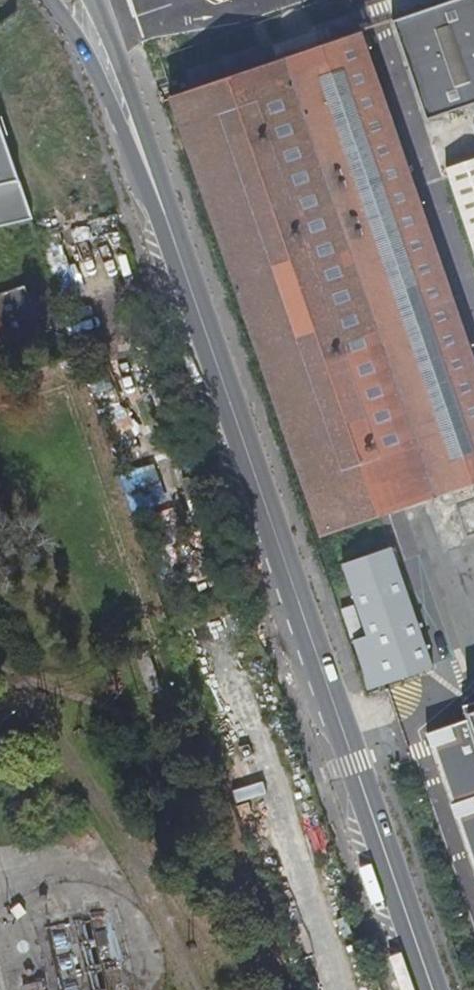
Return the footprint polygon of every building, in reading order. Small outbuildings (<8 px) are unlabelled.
[(399,24),(432,121),(473,107),(473,0),(469,0),(399,24)] [(174,101),(324,535),(331,533),(366,638),(352,643),(368,691),(431,670),(379,517),(473,485),(473,355),(367,35),(322,51),(319,41),(289,52),(292,61),(174,101)] [(450,170),(473,239),(473,162),(450,170)] [(16,311),(1,246),(0,246),(0,314),(16,311)] [(444,631),(429,636),(437,660),(452,655),(444,631)] [(446,770),(473,761),(473,765),(473,707),(465,710),(468,717),(450,723),(446,736),(452,752),(446,770)] [(444,771),(473,857),(473,765),(473,761),(446,770),(444,771)]
